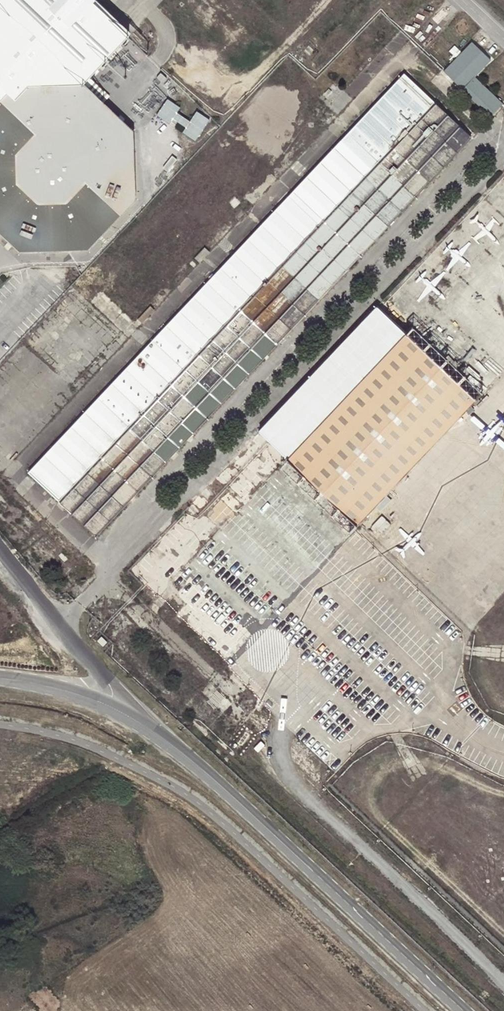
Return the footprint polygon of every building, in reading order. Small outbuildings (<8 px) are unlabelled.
[(128,35),(124,31),(125,30),(111,17),(97,4),(98,3),(95,0),(0,0),(0,235),(18,252),(87,249),(134,200),(132,131),(82,84),(126,37),(128,35)] [(473,79),(490,61),(470,43),(442,73),(490,117),(501,105),(473,79)] [(469,138),(402,75),(28,473),(95,536),(290,328),(469,138)] [(179,108),(167,100),(156,116),(169,125),(172,119),(185,128),(182,133),(195,141),(209,120),(196,112),(189,122),(176,113),(179,108)] [(150,306),(140,317),(144,321),(154,310),(150,306)] [(260,433),(357,524),(360,521),(475,400),(377,308),(260,433)] [(101,638),(97,643),(102,648),(106,644),(101,638)]
